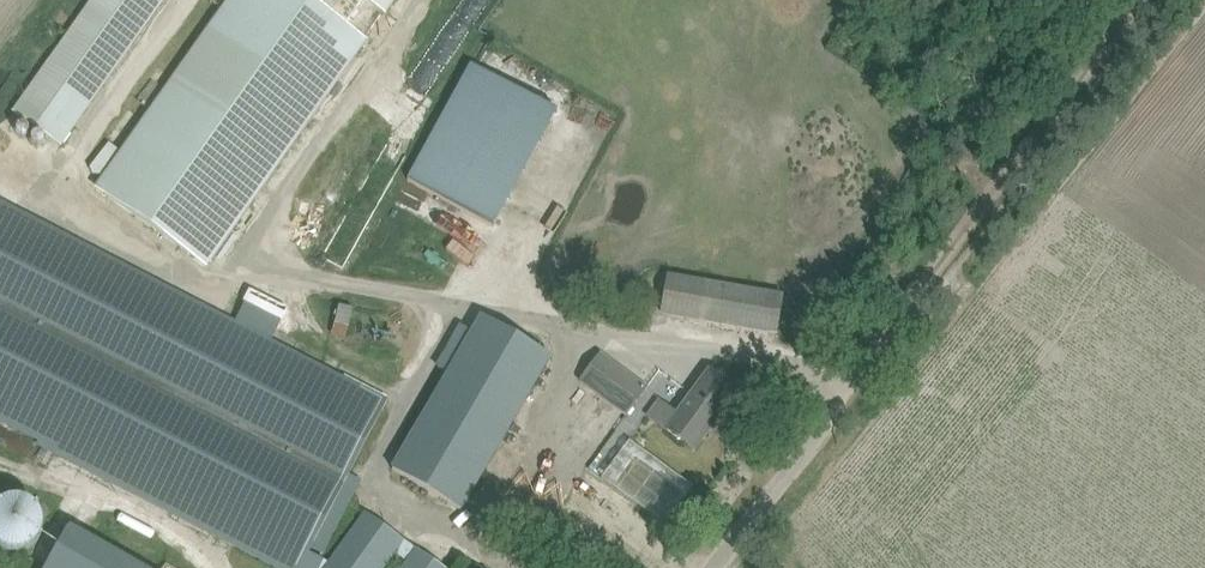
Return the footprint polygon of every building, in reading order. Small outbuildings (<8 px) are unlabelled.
[(21,115),(56,140),(154,0),(102,0),(21,115)] [(401,0),(228,0),(95,188),(210,269),(233,236),(401,0)] [(159,78),(171,58),(163,52),(150,73),(159,78)] [(497,224),(555,106),(467,63),(408,181),(497,224)] [(41,442),(278,567),(324,567),(328,562),(323,559),(362,483),(348,475),(382,409),(387,399),(272,339),(287,309),(251,290),(236,321),(0,199),(0,420),(41,442)] [(660,312),(699,319),(775,332),(782,294),(706,281),(668,274),(660,312)] [(334,322),(348,325),(352,308),(338,304),(334,322)] [(399,464),(464,502),(550,355),(485,316),(399,464)] [(580,380),(625,414),(645,387),(600,353),(580,380)] [(709,369),(676,414),(659,401),(648,416),(694,450),(738,390),(709,369)] [(625,441),(614,434),(593,464),(604,471),(625,441)] [(692,485),(629,439),(601,477),(664,524),(692,485)] [(2,548),(7,550),(13,552),(19,552),(25,550),(29,549),(34,545),(37,542),(39,539),(42,533),(43,528),(43,524),(42,520),(41,515),(40,511),(33,505),(29,502),(24,500),(21,499),(16,499),(11,499),(6,501),(2,503),(0,504),(0,546),(2,548)] [(364,512),(328,562),(324,567),(385,567),(395,554),(404,560),(399,567),(454,567),(460,559),(425,534),(416,548),(364,512)] [(44,567),(147,567),(67,526),(44,567)] [(590,553),(603,563),(609,556),(595,546),(590,553)]
